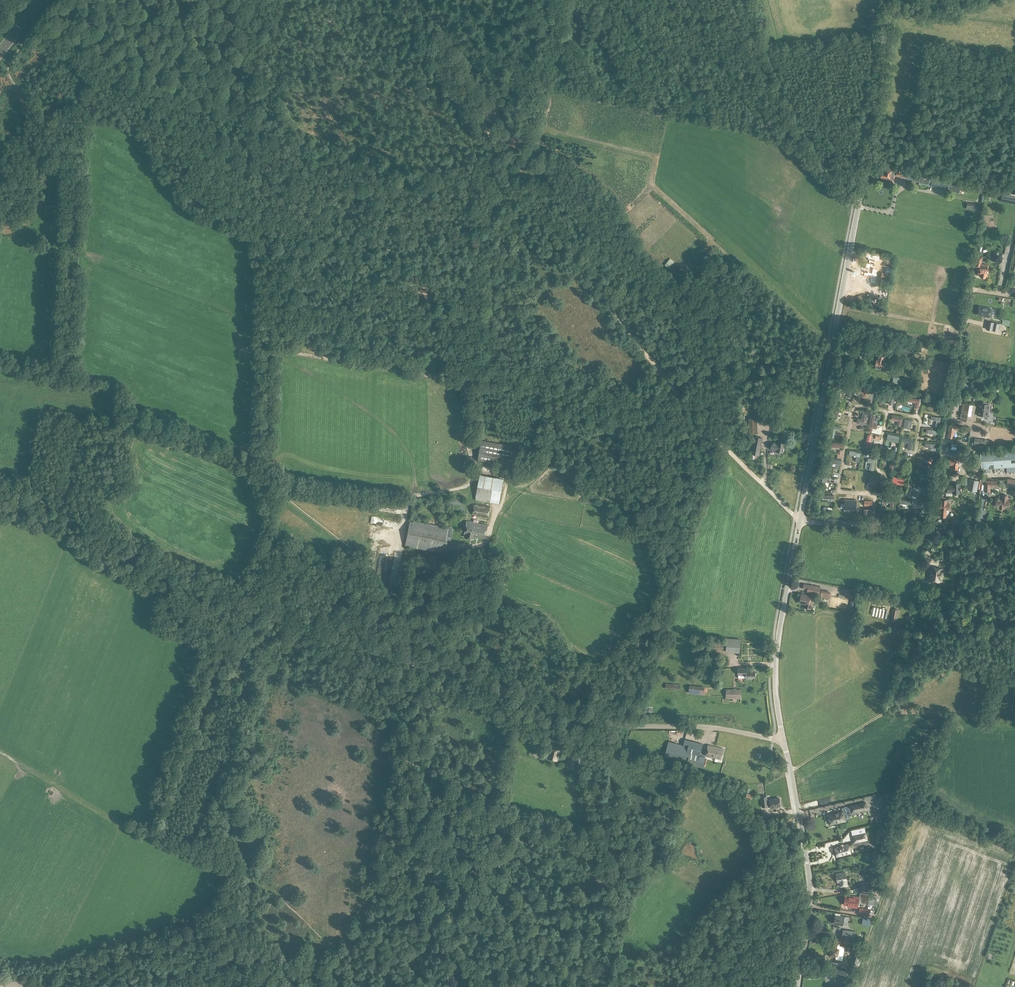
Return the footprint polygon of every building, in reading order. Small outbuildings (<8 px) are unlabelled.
[(890,180),(892,168),(889,168),(888,170),(885,169),(885,173),(882,172),(881,177),(885,178),(885,179),(890,180)] [(902,168),(901,173),(901,177),(908,178),(908,175),(909,170),(902,168)] [(919,177),(918,182),(919,183),(929,185),(930,182),(932,182),(932,180),(935,180),(936,177),(931,176),(921,174),(920,177),(919,177)] [(938,181),(937,188),(945,190),(946,186),(946,185),(946,184),(946,182),(938,181)] [(947,184),(946,184),(946,185),(949,186),(948,191),(959,193),(960,190),(965,191),(966,186),(961,185),(947,182),(947,184)] [(1002,201),(1014,204),(1014,196),(1003,194),(1002,201)] [(966,209),(979,211),(980,204),(968,202),(966,209)] [(976,264),(976,267),(979,268),(978,273),(981,274),(981,276),(985,277),(986,273),(987,273),(988,269),(989,265),(982,264),(981,265),(980,265),(982,257),(978,256),(976,264)] [(865,267),(864,272),(863,272),(863,276),(864,276),(863,280),(870,282),(869,288),(871,288),(871,289),(872,289),(872,288),(874,289),(877,277),(876,277),(878,266),(879,266),(880,261),(868,259),(867,264),(869,264),(868,268),(865,267)] [(874,300),(863,297),(862,304),(872,306),(874,300)] [(979,306),(977,315),(988,317),(991,318),(993,309),(990,308),(979,306)] [(899,354),(913,357),(915,347),(902,344),(899,354)] [(877,355),(874,365),(876,366),(875,368),(879,369),(879,367),(883,368),(885,361),(886,357),(882,355),(882,354),(878,353),(877,355)] [(841,389),(841,393),(842,393),(848,392),(848,397),(852,396),(851,388),(841,389)] [(857,389),(857,392),(864,393),(863,397),(867,398),(867,394),(868,390),(868,389),(864,388),(864,389),(858,388),(857,389)] [(884,393),(884,396),(890,398),(889,404),(893,404),(895,394),(885,392),(884,393)] [(909,397),(908,401),(916,403),(915,407),(918,408),(919,405),(920,400),(919,400),(909,397)] [(979,402),(978,415),(987,417),(989,406),(989,404),(986,403),(983,402),(983,403),(979,402)] [(960,420),(973,422),(975,405),(962,403),(960,420)] [(836,408),(834,418),(837,418),(839,412),(843,412),(843,410),(843,409),(836,408)] [(858,419),(857,423),(861,423),(863,424),(865,424),(866,424),(866,420),(867,413),(863,413),(862,420),(858,419)] [(892,416),(891,419),(898,420),(897,425),(900,425),(902,418),(892,416)] [(941,417),(931,416),(931,420),(936,421),(935,426),(939,427),(941,417)] [(905,418),(903,427),(910,428),(912,420),(905,418)] [(833,425),(831,436),(834,437),(835,429),(840,430),(841,427),(833,425)] [(950,426),(948,437),(953,438),(954,430),(957,430),(958,427),(950,426)] [(754,436),(753,445),(761,447),(762,438),(754,436)] [(903,438),(902,442),(909,443),(907,449),(911,450),(914,440),(903,438)] [(516,446),(481,440),(478,460),(512,466),(516,446)] [(781,452),(783,452),(785,443),(778,441),(778,443),(772,442),(772,443),(769,443),(768,448),(771,448),(771,449),(776,451),(778,451),(777,453),(781,454),(781,452)] [(761,447),(753,445),(751,453),(759,455),(761,447)] [(980,452),(981,461),(981,464),(982,467),(984,467),(984,469),(1014,467),(1014,449),(980,452)] [(850,451),(849,454),(850,455),(857,456),(856,462),(859,462),(859,461),(861,453),(857,452),(850,451)] [(899,457),(897,469),(901,469),(902,462),(907,462),(907,459),(899,457)] [(924,460),(923,464),(928,465),(927,468),(932,469),(933,458),(929,457),(929,459),(929,461),(924,460)] [(840,461),(830,459),(830,462),(836,463),(835,469),(839,469),(840,461)] [(958,459),(949,459),(949,464),(953,465),(952,469),(957,469),(958,459)] [(969,464),(969,470),(977,471),(978,462),(970,462),(969,464)] [(823,476),(821,487),(825,487),(826,480),(828,480),(830,480),(830,478),(823,476)] [(494,488),(478,486),(475,499),(499,504),(504,479),(496,477),(494,488)] [(970,479),(968,489),(977,491),(979,481),(970,479)] [(985,480),(984,490),(990,490),(990,485),(995,485),(996,480),(985,480)] [(960,494),(960,483),(953,483),(953,485),(948,485),(948,492),(953,492),(953,494),(960,494)] [(919,486),(918,489),(925,490),(924,494),(928,495),(929,487),(919,486)] [(607,497),(600,496),(586,494),(585,502),(606,506),(607,497)] [(997,498),(996,506),(1009,506),(1009,501),(1009,499),(1008,499),(1008,496),(999,495),(999,498),(997,498)] [(894,499),(882,498),(882,502),(890,502),(890,507),(893,508),(894,499)] [(844,499),(844,504),(844,508),(844,510),(844,511),(850,512),(850,510),(856,511),(857,500),(844,499)] [(945,517),(946,517),(946,509),(949,509),(950,503),(947,503),(947,500),(941,500),(941,503),(940,503),(940,509),(941,509),(941,517),(942,517),(944,517),(945,517)] [(474,504),(472,515),(489,518),(491,507),(474,504)] [(864,508),(863,516),(873,517),(873,509),(864,508)] [(453,528),(449,528),(409,520),(404,546),(444,553),(447,538),(450,539),(453,528)] [(467,521),(465,531),(475,532),(474,536),(484,538),(485,538),(486,528),(487,525),(476,522),(467,521)] [(932,580),(940,581),(942,570),(939,569),(940,568),(933,567),(931,575),(933,576),(932,580)] [(809,585),(808,588),(812,589),(811,593),(812,593),(811,596),(811,597),(813,597),(814,598),(815,594),(816,594),(817,587),(809,585)] [(829,599),(830,592),(821,590),(820,596),(826,598),(826,599),(829,599)] [(800,598),(799,600),(800,601),(806,603),(805,607),(810,608),(809,607),(810,603),(812,604),(813,600),(812,600),(813,597),(811,597),(811,596),(801,595),(801,598),(800,598)] [(893,608),(891,619),(897,621),(899,610),(893,608)] [(727,639),(726,650),(739,651),(740,640),(727,639)] [(747,667),(738,667),(738,675),(746,674),(746,677),(755,677),(755,671),(751,671),(751,670),(747,670),(747,667)] [(689,693),(704,695),(705,687),(690,685),(689,693)] [(726,689),(726,698),(741,698),(741,689),(737,689),(737,688),(734,688),(734,689),(726,689)] [(687,763),(702,767),(705,757),(700,756),(703,744),(685,739),(683,745),(668,741),(664,757),(687,763)] [(724,749),(708,745),(705,756),(722,759),(724,749)] [(547,747),(547,750),(549,751),(547,758),(556,760),(559,750),(550,748),(547,747)] [(578,770),(584,770),(582,750),(576,751),(578,770)] [(770,799),(771,808),(777,807),(777,806),(780,806),(779,798),(770,799)] [(850,806),(852,812),(867,809),(866,802),(850,806)] [(827,815),(830,824),(845,820),(843,811),(827,815)] [(867,839),(866,833),(854,835),(854,836),(853,836),(854,842),(856,841),(856,842),(867,839)] [(849,844),(835,848),(837,857),(851,853),(849,844)] [(840,882),(840,886),(847,885),(845,872),(836,874),(838,882),(840,882)] [(859,897),(859,903),(868,904),(870,894),(860,893),(859,897)] [(859,903),(859,897),(854,896),(854,897),(846,896),(845,904),(849,904),(849,906),(853,907),(853,906),(857,906),(858,903),(859,903)] [(844,916),(836,915),(834,923),(843,924),(847,925),(849,917),(844,916)] [(871,918),(863,917),(862,924),(870,926),(871,918)] [(843,929),(842,937),(854,939),(856,931),(843,929)] [(830,946),(828,956),(836,957),(835,960),(843,961),(845,946),(839,945),(837,945),(837,947),(830,946)] [(853,955),(849,964),(857,967),(860,958),(855,956),(857,953),(854,952),(853,955)]
